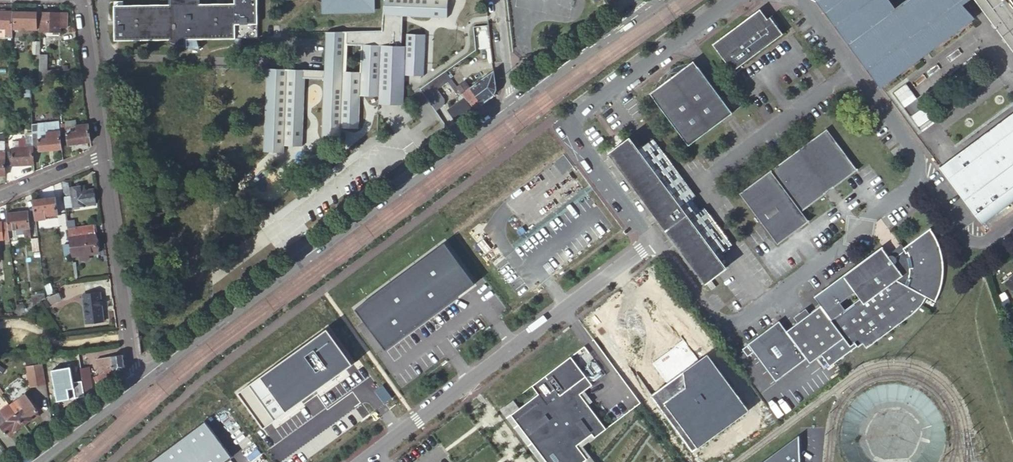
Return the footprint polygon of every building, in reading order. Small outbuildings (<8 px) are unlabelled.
[(167,4),(112,5),(113,37),(233,35),(233,25),(256,25),(255,0),(232,0),(232,3),(199,4),(199,0),(167,0),(167,4)] [(324,71),(325,72),(325,78),(322,136),(341,137),(342,126),(360,127),(361,94),(380,95),(404,96),(405,74),(424,74),(426,33),(407,32),(407,44),(402,45),(403,15),(432,16),(432,0),(385,0),(383,33),(326,34),(324,71)] [(327,13),(375,12),(374,0),(326,0),(327,13)] [(432,16),(447,16),(448,0),(432,0),(432,16)] [(881,89),(976,20),(963,6),(960,3),(958,0),(909,0),(897,9),(889,15),(878,0),(816,0),(881,89)] [(891,0),(878,0),(889,15),(897,9),(891,0)] [(1012,50),(1012,0),(976,0),(1012,50)] [(5,33),(5,35),(8,35),(8,37),(13,37),(13,29),(13,11),(0,11),(0,33),(5,33)] [(37,12),(13,11),(13,29),(36,30),(37,12)] [(67,12),(41,12),(41,25),(46,25),(46,31),(50,31),(50,32),(60,32),(60,29),(61,29),(61,25),(66,25),(67,12)] [(766,18),(775,30),(777,28),(769,16),(766,18)] [(779,36),(775,30),(766,18),(765,20),(750,18),(713,46),(732,71),(779,36)] [(233,25),(233,35),(256,35),(256,25),(233,25)] [(477,48),(486,41),(485,27),(474,28),(477,48)] [(233,35),(113,37),(113,40),(167,40),(167,43),(175,46),(180,47),(185,48),(185,39),(195,39),(233,39),(233,35)] [(185,39),(185,48),(198,49),(195,39),(185,39)] [(487,50),(486,41),(477,48),(477,51),(487,50)] [(41,60),(41,81),(54,78),(60,76),(59,69),(47,73),(47,60),(41,60)] [(687,145),(731,112),(721,99),(693,61),(678,72),(673,72),(670,73),(668,74),(666,75),(665,77),(664,80),(664,82),(649,93),(687,145)] [(496,86),(494,67),(469,86),(462,92),(468,100),(470,103),(468,105),(472,110),(488,98),(494,94),(495,93),(496,90),(496,88),(496,86)] [(304,128),(306,77),(306,71),(268,69),(266,127),(304,128)] [(422,88),(436,108),(443,103),(444,98),(436,87),(443,82),(438,76),(422,88)] [(462,92),(469,86),(465,80),(457,86),(462,92)] [(731,112),(740,105),(731,92),(721,99),(731,112)] [(457,121),(472,110),(468,105),(470,103),(468,100),(450,112),(457,121)] [(60,124),(60,121),(38,123),(40,139),(48,138),(47,133),(61,131),(60,124)] [(982,227),(1012,204),(1012,121),(966,157),(963,153),(955,159),(960,166),(945,177),(982,227)] [(34,152),(63,149),(62,146),(61,131),(47,133),(48,138),(40,139),(38,123),(33,124),(34,147),(34,152)] [(62,146),(91,142),(89,124),(77,126),(67,127),(66,123),(60,124),(61,131),(62,146)] [(304,128),(266,127),(265,134),(271,134),(271,150),(285,151),(285,144),(303,144),(304,128)] [(770,170),(800,211),(856,170),(826,129),(770,170)] [(726,268),(717,256),(637,149),(629,138),(609,153),(705,283),(726,268)] [(6,166),(34,165),(34,152),(34,147),(26,147),(26,139),(20,139),(20,141),(13,141),(13,148),(12,148),(12,152),(6,152),(6,166)] [(637,149),(717,256),(731,245),(703,208),(699,210),(695,213),(687,202),(691,199),(694,197),(651,139),(637,149)] [(808,222),(800,211),(770,170),(738,193),(776,245),(808,222)] [(68,184),(62,185),(65,207),(95,203),(93,189),(86,189),(83,188),(82,186),(69,188),(68,184)] [(55,196),(34,199),(36,219),(45,218),(45,215),(57,214),(55,196)] [(695,213),(699,210),(691,199),(687,202),(695,213)] [(28,210),(7,212),(8,222),(9,228),(18,228),(18,234),(25,233),(25,234),(27,234),(27,236),(30,235),(28,210)] [(0,222),(0,237),(10,237),(9,228),(8,222),(0,222)] [(97,251),(94,223),(74,226),(68,226),(72,254),(79,253),(86,253),(97,251)] [(929,228),(903,247),(902,249),(903,250),(894,257),(892,257),(890,256),(889,256),(887,256),(887,254),(882,248),(843,277),(853,292),(859,298),(844,309),(830,320),(845,338),(850,346),(855,343),(858,347),(863,344),(866,348),(902,321),(911,314),(916,309),(920,305),(923,301),(925,297),(934,301),(937,297),(939,290),(940,286),(942,281),(942,276),(943,269),(943,264),(941,252),(939,247),(935,238),(932,234),(929,228)] [(31,251),(41,250),(39,235),(30,237),(31,251)] [(444,242),(354,308),(384,349),(474,282),(444,242)] [(902,249),(903,247),(901,244),(887,254),(887,256),(889,256),(890,256),(892,257),(894,257),(903,250),(902,249)] [(853,292),(843,277),(825,290),(840,311),(843,309),(839,303),(853,292)] [(711,290),(715,286),(711,281),(707,284),(711,290)] [(106,306),(104,290),(85,293),(90,323),(106,320),(104,306),(106,306)] [(843,309),(840,311),(825,290),(814,298),(820,307),(830,320),(844,309),(843,309)] [(34,308),(41,302),(47,298),(46,292),(32,294),(33,301),(34,308)] [(62,298),(59,293),(51,297),(54,303),(62,298)] [(24,315),(34,308),(33,301),(24,309),(24,315)] [(787,331),(807,358),(810,363),(820,355),(845,338),(830,320),(820,307),(787,331)] [(749,344),(776,381),(807,358),(787,331),(780,321),(749,344)] [(327,327),(237,393),(263,428),(353,363),(327,327)] [(147,332),(139,333),(142,354),(149,348),(147,332)] [(584,347),(532,386),(539,394),(520,408),(514,400),(500,410),(539,461),(595,461),(583,447),(606,429),(580,394),(606,375),(584,347)] [(45,362),(39,348),(33,349),(38,384),(48,383),(45,362)] [(125,353),(122,353),(98,357),(99,367),(103,367),(104,370),(95,376),(101,384),(127,365),(125,353)] [(748,409),(709,354),(653,394),(693,449),(748,409)] [(81,359),(86,395),(94,389),(90,358),(81,359)] [(21,385),(14,390),(23,404),(31,398),(21,385)] [(25,422),(32,417),(30,414),(37,409),(38,408),(31,398),(23,404),(14,390),(5,397),(13,407),(25,422)] [(5,396),(0,400),(0,416),(13,407),(5,397),(5,396)] [(25,422),(13,407),(0,416),(0,420),(8,431),(9,430),(14,426),(17,428),(25,422)] [(30,414),(32,417),(33,418),(40,412),(37,409),(30,414)] [(147,461),(222,461),(231,456),(204,420),(147,461)] [(799,434),(760,461),(800,461),(799,434)]
